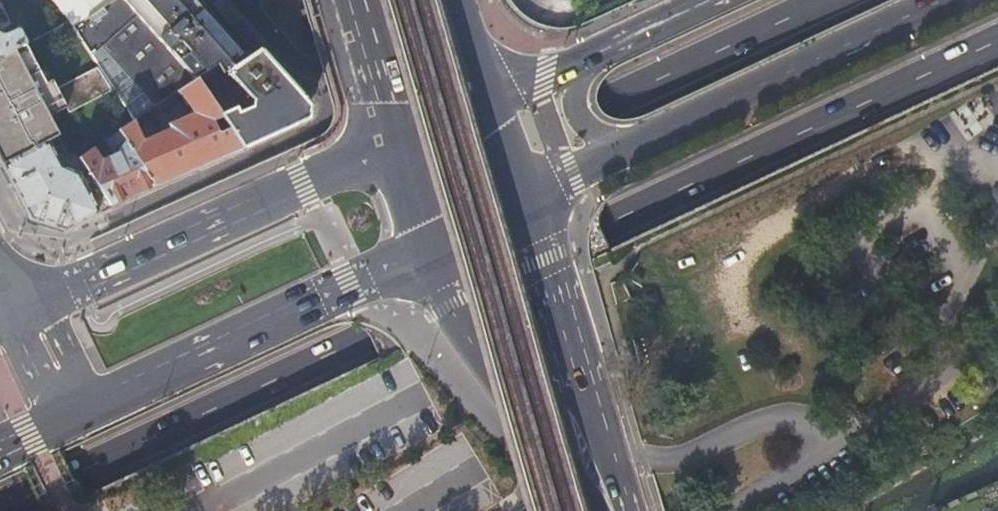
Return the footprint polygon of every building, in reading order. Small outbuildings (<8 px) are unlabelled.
[(72,26),(110,0),(52,0),(72,26)] [(214,63),(215,62),(221,70),(251,50),(206,0),(110,0),(72,26),(90,55),(101,45),(154,103),(174,89),(193,77),(214,63)] [(23,42),(24,41),(16,27),(14,27),(0,32),(0,54),(23,42)] [(0,54),(0,163),(1,166),(56,135),(46,117),(63,107),(66,112),(111,89),(97,66),(48,89),(23,42),(0,54)] [(226,125),(240,146),(269,134),(304,118),(307,103),(275,69),(257,48),(223,70),(248,99),(247,105),(240,109),(236,103),(217,112),(219,116),(226,125)] [(193,167),(240,146),(226,125),(218,130),(212,121),(219,116),(217,112),(193,77),(174,89),(189,112),(164,124),(166,128),(142,139),(129,120),(116,129),(153,185),(193,167)] [(135,192),(153,185),(116,129),(102,139),(112,153),(99,159),(91,147),(76,157),(87,173),(108,204),(135,192)] [(95,211),(108,204),(87,173),(78,179),(75,173),(57,166),(51,156),(44,142),(1,166),(29,219),(61,229),(87,215),(95,211)] [(78,179),(87,173),(76,157),(64,153),(63,150),(51,156),(57,166),(75,173),(78,179)] [(915,510),(975,510),(997,499),(997,466),(921,508),(915,510)]
